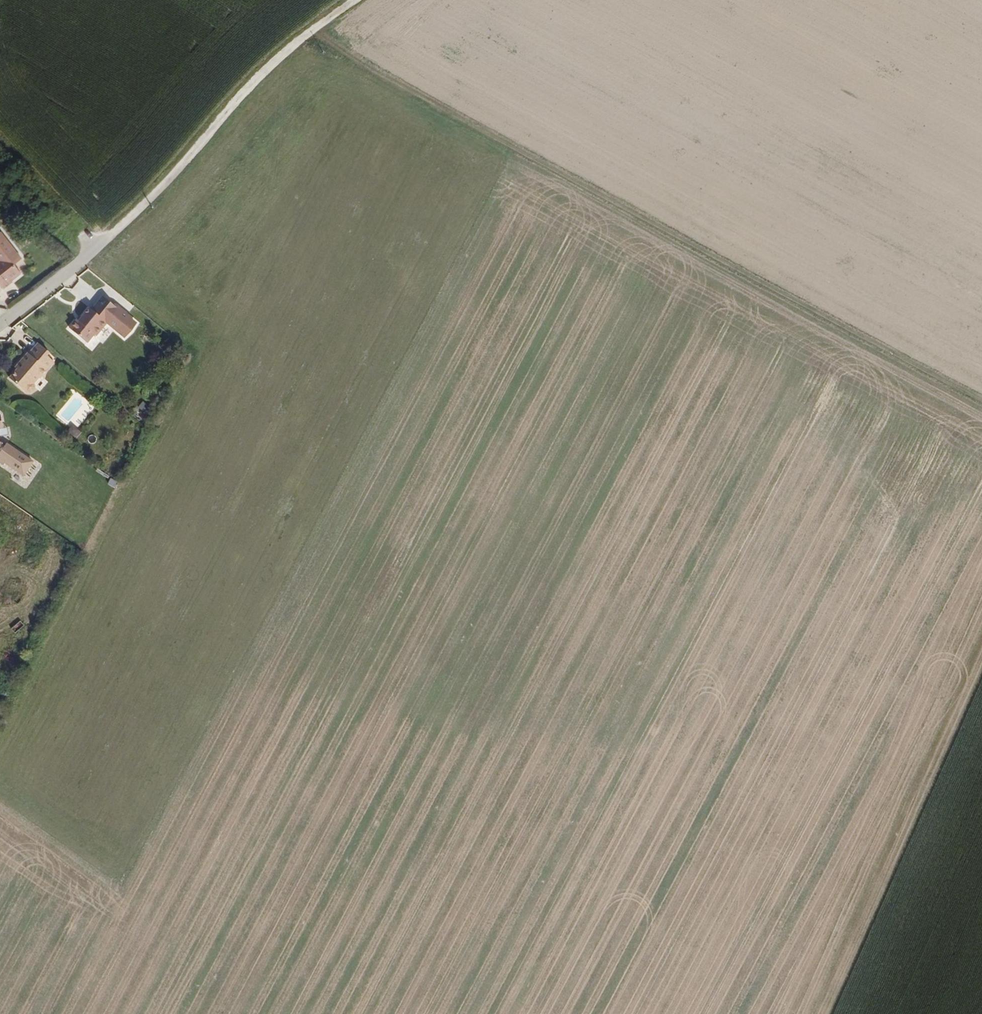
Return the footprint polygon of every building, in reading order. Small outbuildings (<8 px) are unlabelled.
[(23,256),(1,230),(0,232),(0,260),(0,261),(0,282),(3,286),(21,270),(16,262),(23,256)] [(138,324),(121,310),(105,297),(94,311),(92,309),(84,319),(82,318),(72,330),(90,344),(97,336),(99,337),(110,324),(127,338),(134,332),(138,324)] [(35,391),(35,388),(33,385),(37,379),(39,381),(53,363),(47,358),(49,356),(38,346),(30,357),(28,356),(15,372),(16,373),(9,382),(23,393),(28,396),(33,394),(35,391)] [(1,454),(4,455),(1,460),(9,466),(10,464),(29,476),(38,462),(11,444),(9,447),(7,445),(1,440),(3,437),(1,430),(7,428),(4,416),(0,417),(0,454),(1,454)]
